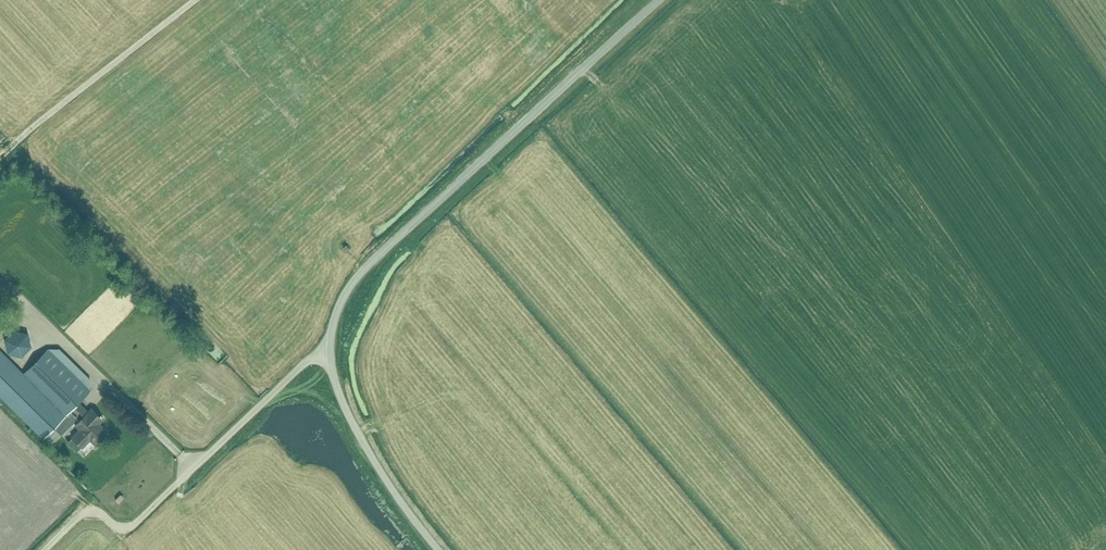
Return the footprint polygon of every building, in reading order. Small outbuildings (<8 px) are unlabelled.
[(4,339),(8,352),(21,356),(31,346),(27,332),(13,328),(4,339)] [(90,389),(48,347),(23,372),(0,349),(0,395),(43,437),(53,426),(61,433),(73,422),(78,427),(70,435),(82,446),(90,438),(96,445),(104,436),(100,432),(105,428),(99,422),(103,418),(91,406),(84,414),(74,405),(90,389)]
